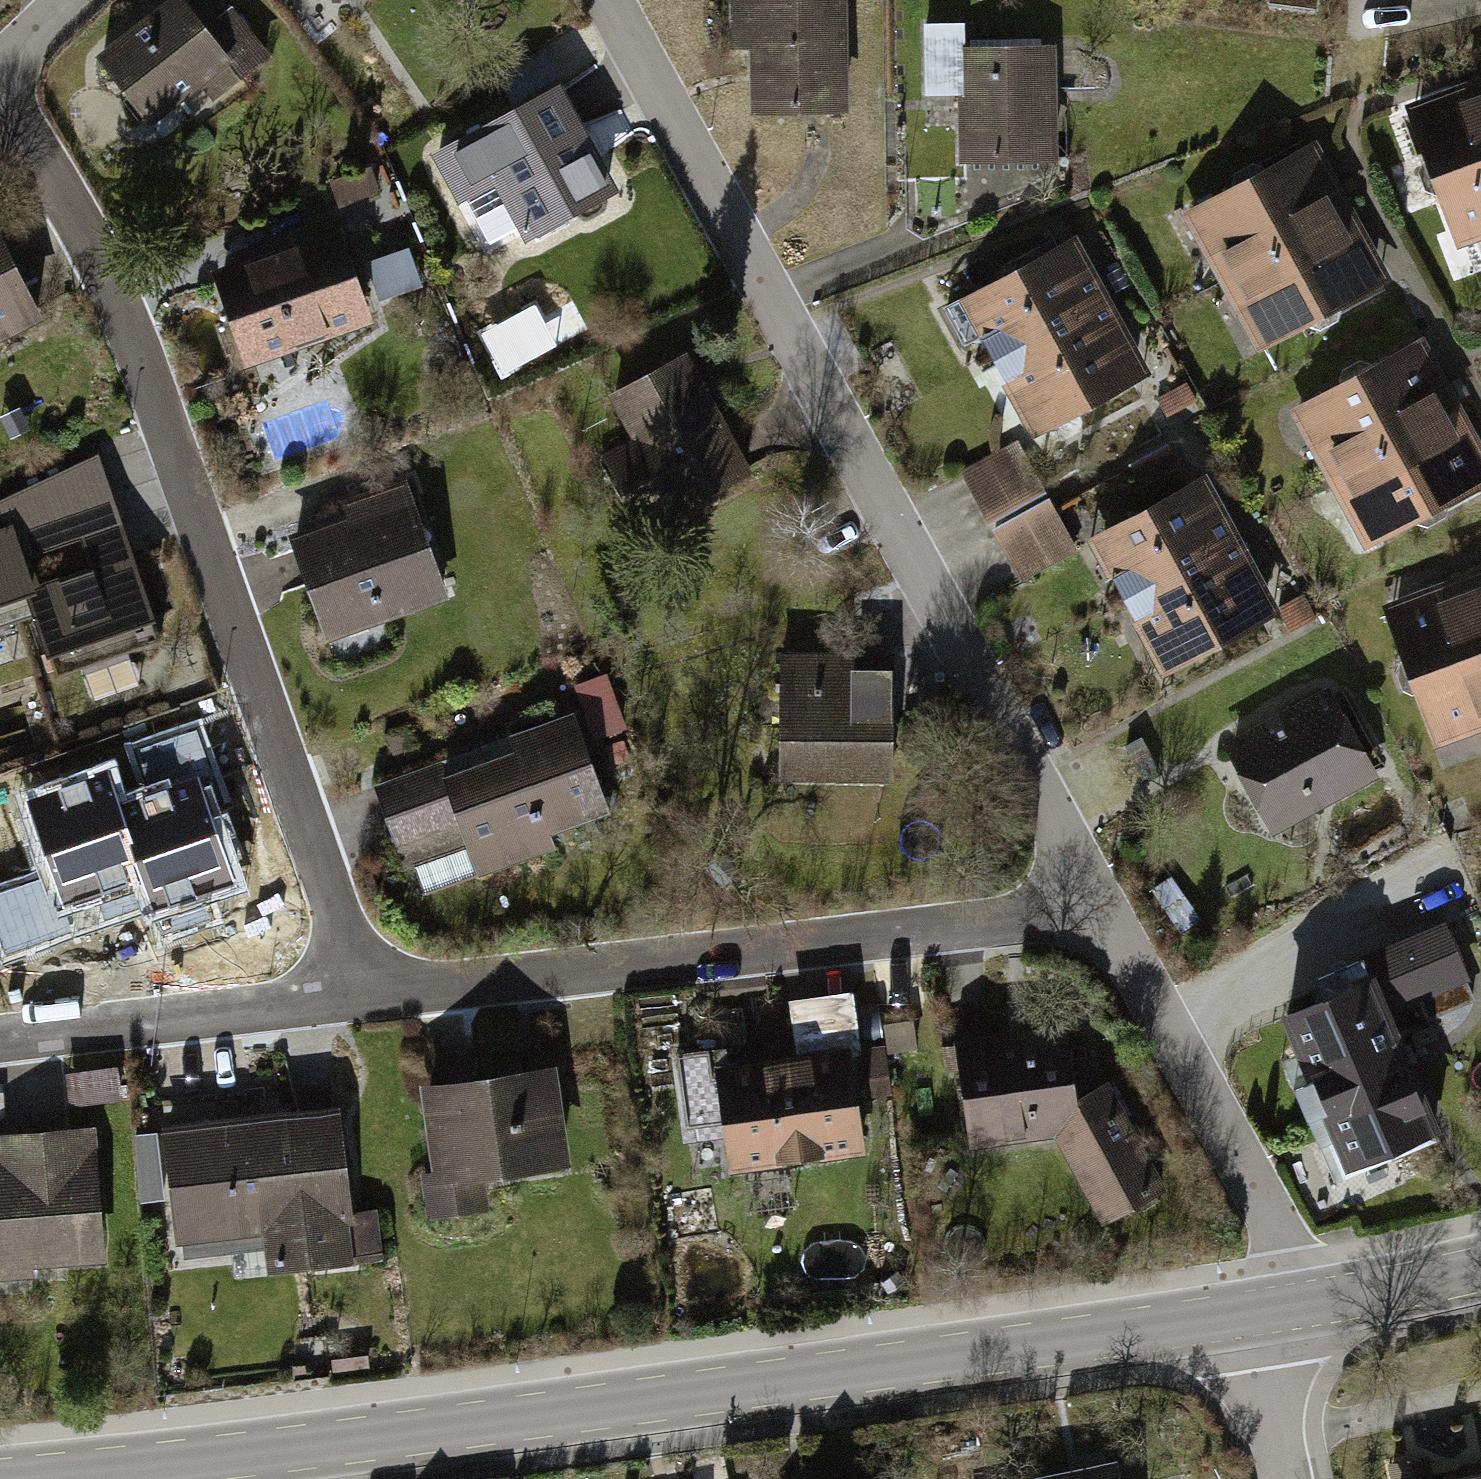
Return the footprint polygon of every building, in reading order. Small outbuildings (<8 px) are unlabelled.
[(102,55),(156,122),(204,84),(221,104),(280,56),(235,0),(212,19),(197,0),(171,0),(102,55)] [(860,109),(857,0),(738,0),(740,43),(761,42),(763,112),(860,109)] [(1276,16),(1319,21),(1322,0),(1278,0),(1276,16)] [(1068,158),(1064,38),(973,42),(972,15),(925,17),(928,96),(965,94),(967,162),(1068,158)] [(627,189),(571,79),(432,148),(459,200),(503,178),(533,236),(627,189)] [(1408,113),(1461,254),(1480,246),(1480,91),(1479,86),(1408,113)] [(1182,219),(1218,288),(1352,217),(1315,149),(1182,219)] [(216,275),(247,362),(380,315),(343,211),(291,230),(297,246),(216,275)] [(50,317),(0,214),(0,341),(50,317)] [(1218,288),(1254,356),(1388,286),(1352,217),(1218,288)] [(1079,231),(956,300),(1031,432),(1153,364),(1079,231)] [(372,290),(422,283),(416,246),(367,253),(372,290)] [(543,296),(484,325),(505,368),(564,339),(543,296)] [(755,455),(696,346),(619,388),(642,431),(607,450),(643,516),(755,455)] [(1290,416),(1326,486),(1460,416),(1424,347),(1290,416)] [(1192,376),(1162,393),(1171,410),(1202,394),(1192,376)] [(1363,556),(1480,494),(1480,457),(1460,416),(1326,486),(1363,556)] [(1158,502),(1098,535),(1171,668),(1286,605),(1299,630),(1320,619),(1306,594),(1293,601),(1219,469),(1199,480),(1175,437),(1135,460),(1158,502)] [(1024,438),(965,470),(1021,574),(1081,542),(1024,438)] [(0,529),(0,626),(35,614),(57,677),(161,641),(131,553),(33,586),(24,557),(115,525),(92,460),(1,503),(8,527),(0,529)] [(359,511),(292,534),(324,628),(453,584),(414,470),(352,491),(359,511)] [(1459,586),(1480,644),(1480,577),(1459,586)] [(1387,613),(1441,753),(1480,738),(1480,644),(1459,586),(1387,613)] [(901,643),(784,645),(787,788),(904,786),(901,643)] [(1338,683),(1236,741),(1286,830),(1388,772),(1338,683)] [(584,711),(376,784),(418,903),(564,852),(556,831),(619,808),(584,711)] [(153,795),(121,806),(144,875),(156,909),(233,882),(197,778),(203,776),(188,731),(137,748),(153,795)] [(144,875),(121,806),(109,772),(28,799),(63,903),(144,875)] [(19,886),(0,892),(0,937),(6,955),(38,944),(19,886)] [(1288,1016),(1352,1174),(1460,1130),(1408,1004),(1480,975),(1480,974),(1458,919),(1325,973),(1335,997),(1288,1016)] [(734,1042),(682,1048),(693,1141),(732,1136),(736,1168),(876,1150),(855,986),(796,993),(804,1052),(737,1060),(734,1042)] [(1063,1136),(1115,1230),(1185,1191),(1123,1080),(1085,1101),(1075,1022),(957,1037),(972,1149),(1063,1136)] [(565,1063),(431,1079),(441,1165),(426,1167),(432,1213),(499,1205),(495,1169),(577,1159),(565,1063)] [(123,1067),(73,1073),(76,1101),(126,1094),(123,1067)] [(253,1124),(184,1131),(195,1237),(270,1229),(275,1276),(390,1264),(384,1205),(364,1207),(353,1096),(251,1107),(253,1124)] [(74,1279),(73,1259),(113,1256),(103,1120),(0,1128),(0,1284),(74,1279)] [(1394,1478),(1480,1478),(1480,1467),(1445,1474),(1440,1446),(1389,1456),(1394,1478)] [(1000,1476),(1001,1478),(1132,1478),(1126,1451),(1000,1476)]
